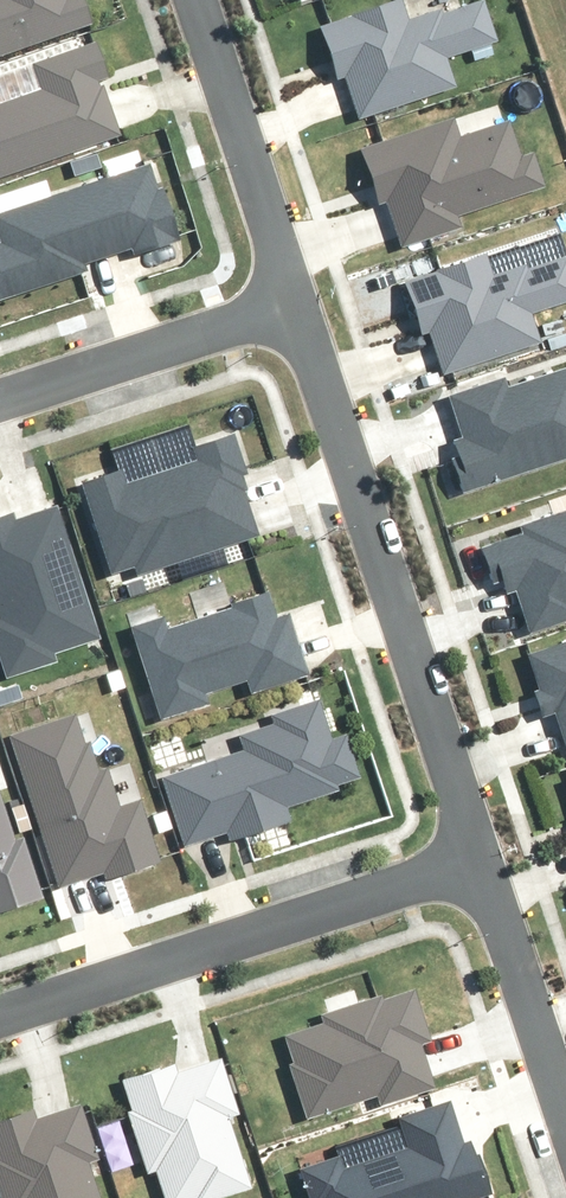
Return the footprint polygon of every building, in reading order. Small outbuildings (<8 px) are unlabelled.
[(82,25),(74,0),(0,0),(0,54),(82,25)] [(304,19),(340,133),(460,94),(451,64),(499,49),(483,0),(467,0),(403,20),(397,0),(364,0),(304,19)] [(110,137),(91,80),(101,77),(90,42),(26,63),(36,93),(0,105),(0,174),(110,137)] [(447,121),(354,151),(371,203),(381,199),(396,246),(451,228),(448,217),(537,188),(527,156),(514,160),(502,124),(453,140),(447,121)] [(0,213),(0,300),(58,282),(55,272),(108,256),(111,267),(170,250),(146,169),(0,213)] [(399,285),(415,335),(423,332),(435,372),(533,342),(524,313),(565,300),(565,259),(564,253),(494,275),(488,258),(399,285)] [(0,514),(0,676),(50,661),(47,651),(94,636),(55,510),(8,524),(5,513),(0,514)] [(83,709),(9,730),(52,887),(95,875),(98,885),(155,869),(136,797),(110,804),(83,709)] [(0,781),(0,918),(39,906),(0,781)] [(318,1016),(320,1023),(279,1038),(287,1062),(281,1064),(299,1117),(370,1092),(374,1105),(428,1087),(411,1039),(424,1034),(410,992),(371,1006),(368,998),(318,1016)] [(158,1197),(212,1197),(246,1188),(225,1119),(231,1117),(214,1060),(174,1072),(172,1063),(115,1080),(123,1109),(119,1110),(138,1172),(149,1169),(158,1197)] [(480,1193),(463,1142),(456,1144),(443,1102),(391,1119),(401,1149),(335,1171),(329,1155),(289,1168),(299,1197),(464,1197),(480,1193)] [(89,1168),(96,1166),(79,1108),(36,1122),(31,1106),(0,1116),(0,1197),(98,1197),(89,1168)]
